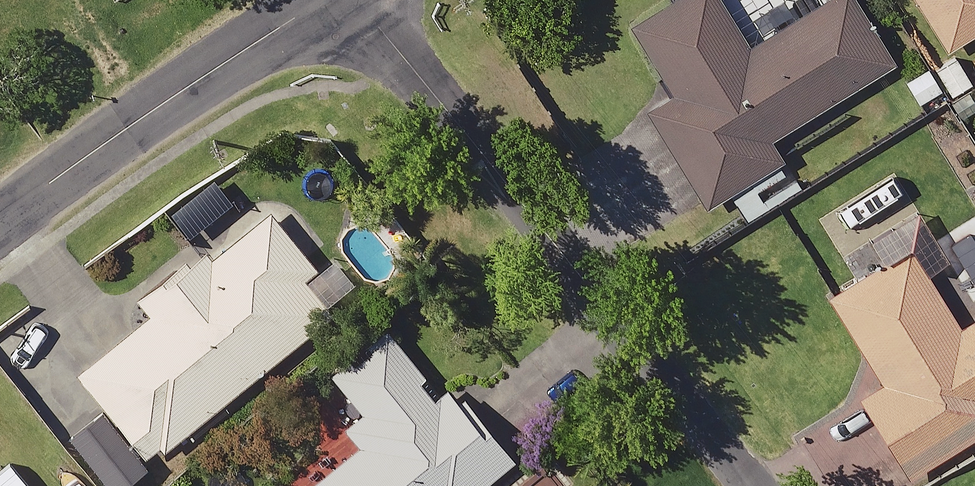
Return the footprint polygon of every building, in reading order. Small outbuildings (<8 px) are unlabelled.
[(729,196),(750,227),(773,212),(753,180),(780,163),(770,146),(893,67),(850,0),(833,0),(751,53),(717,0),(685,0),(636,32),(679,98),(651,116),(710,208),(729,196)] [(949,55),(974,39),(974,0),(915,0),(949,55)] [(948,94),(928,62),(898,81),(918,113),(948,94)] [(259,194),(136,293),(157,319),(85,377),(114,413),(78,442),(113,485),(132,485),(344,316),(314,278),(322,271),(259,194)] [(914,254),(834,303),(885,386),(863,400),(913,480),(974,442),(974,325),(963,333),(914,254)] [(392,333),(337,376),(370,417),(352,430),(369,451),(324,485),(494,485),(520,465),(460,389),(445,400),(392,333)]
